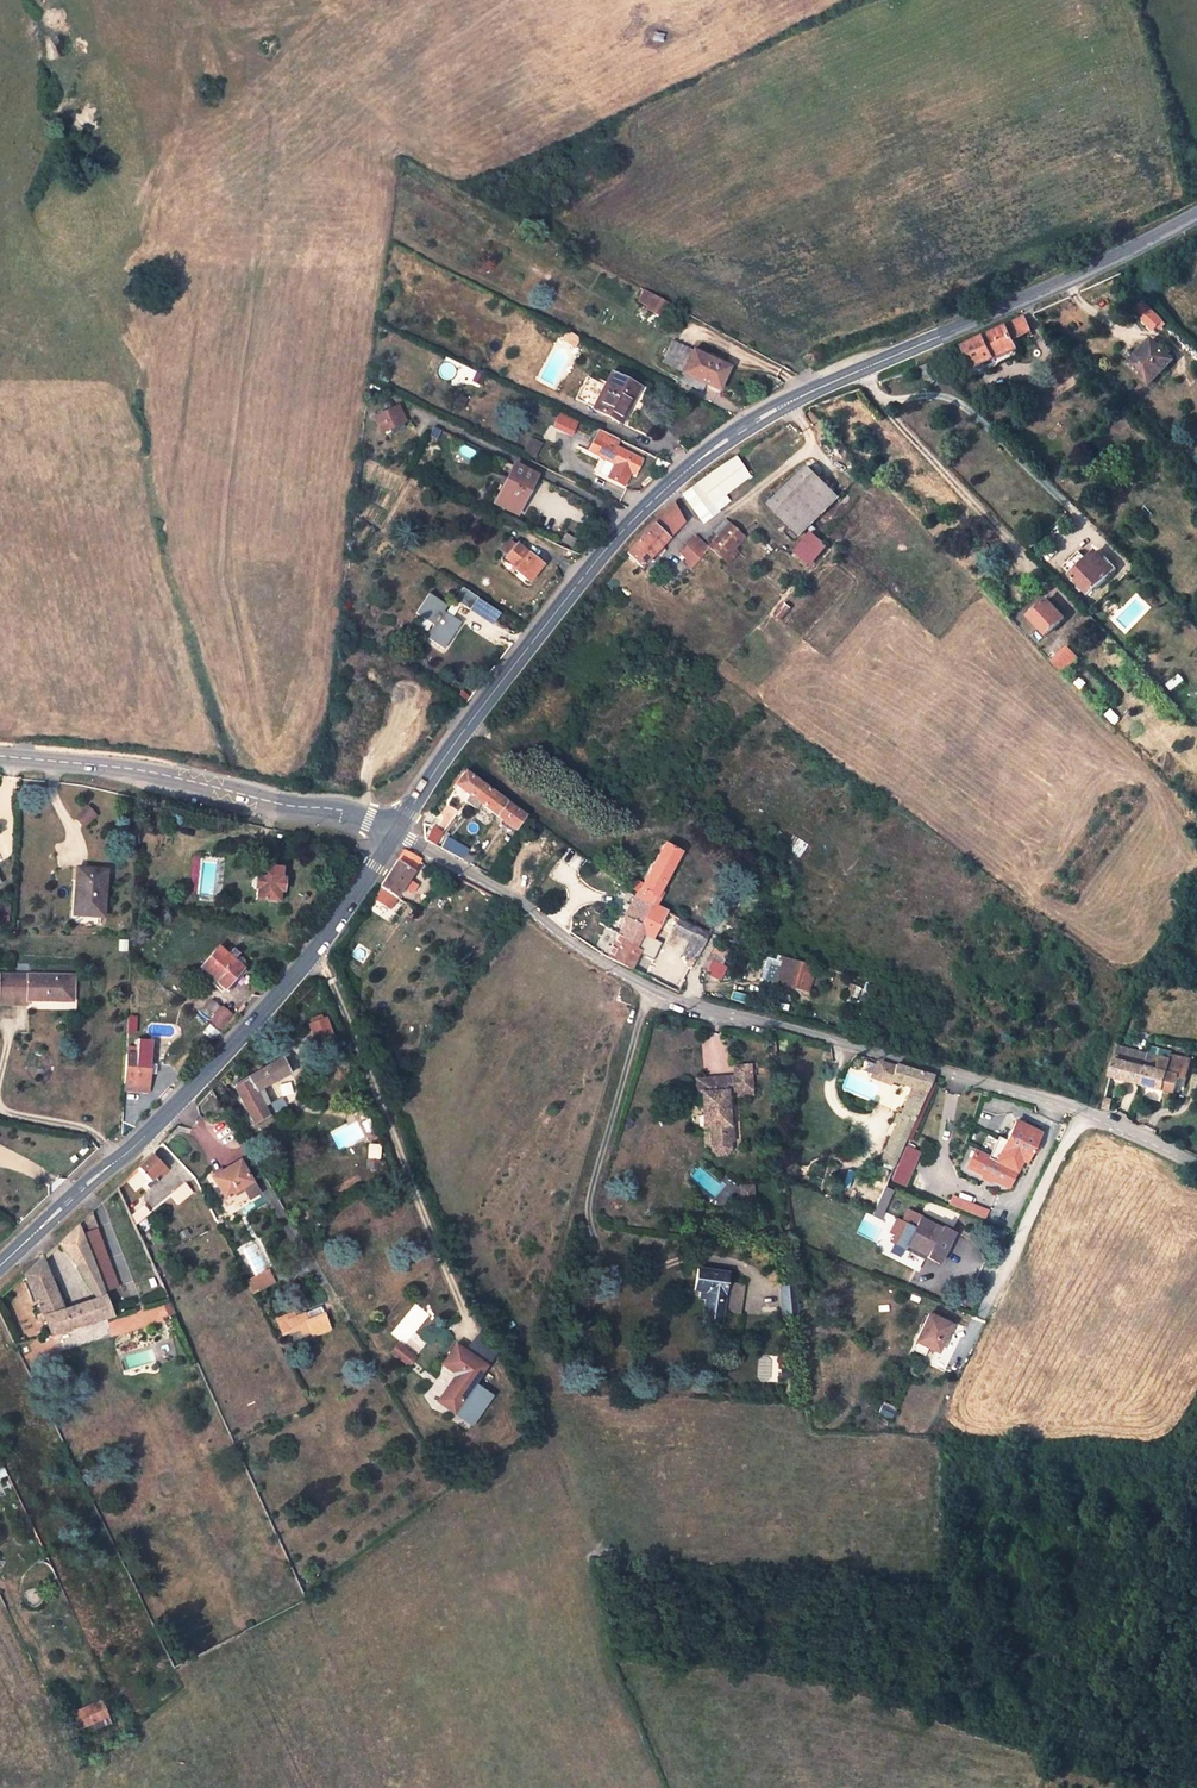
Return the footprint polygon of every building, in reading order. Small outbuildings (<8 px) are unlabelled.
[(271,43),(263,49),(268,55),(276,49),(271,43)] [(669,303),(654,295),(652,299),(667,308),(669,303)] [(1150,311),(1140,320),(1152,332),(1155,330),(1160,333),(1165,327),(1150,311)] [(996,357),(1015,347),(1012,342),(1030,333),(1022,318),(964,348),(974,368),(996,357)] [(560,340),(574,346),(579,337),(564,330),(560,340)] [(672,341),(669,348),(664,359),(663,362),(683,371),(682,373),(703,384),(718,390),(728,367),(692,350),(672,341)] [(1015,347),(996,357),(1001,366),(1019,356),(1015,347)] [(1129,367),(1149,388),(1174,366),(1158,348),(1142,362),(1138,358),(1129,367)] [(931,364),(919,369),(937,386),(947,379),(931,364)] [(593,408),(592,409),(616,421),(628,398),(633,399),(639,388),(610,373),(606,383),(592,376),(590,379),(588,378),(580,395),(596,402),(593,408)] [(700,391),(703,384),(682,373),(678,381),(700,391)] [(577,401),(593,408),(596,402),(580,395),(577,401)] [(397,406),(372,418),(380,433),(389,429),(387,426),(403,418),(397,406)] [(570,435),(577,420),(556,411),(549,425),(570,435)] [(619,439),(599,430),(588,451),(614,463),(608,478),(624,486),(631,473),(635,475),(642,459),(615,446),(619,439)] [(529,437),(521,452),(532,457),(539,442),(529,437)] [(735,459),(682,495),(704,524),(719,508),(714,503),(748,476),(735,459)] [(532,478),(513,469),(501,495),(509,498),(505,507),(515,511),(532,478)] [(811,471),(784,495),(816,524),(840,503),(811,471)] [(509,498),(501,495),(497,503),(505,507),(509,498)] [(816,524),(784,495),(770,506),(800,539),(816,524)] [(624,551),(641,566),(680,523),(672,502),(624,551)] [(711,528),(717,535),(730,521),(725,515),(711,528)] [(717,535),(707,547),(720,558),(743,535),(730,521),(717,535)] [(691,563),(707,547),(695,537),(680,553),(691,563)] [(810,538),(789,561),(803,573),(824,548),(810,538)] [(515,545),(508,539),(500,549),(506,555),(515,545)] [(516,544),(515,545),(506,555),(504,559),(515,568),(513,570),(527,581),(541,564),(516,544)] [(1085,561),(1069,576),(1076,583),(1073,586),(1084,597),(1115,569),(1097,549),(1085,561)] [(1069,576),(1085,561),(1078,553),(1062,568),(1069,576)] [(454,600),(457,602),(469,610),(477,597),(466,590),(462,587),(454,600)] [(448,615),(445,613),(443,612),(447,606),(428,594),(416,614),(422,618),(431,624),(433,625),(425,638),(443,650),(461,623),(448,615)] [(1065,617),(1047,598),(1029,616),(1048,634),(1065,617)] [(448,615),(457,602),(454,600),(445,613),(448,615)] [(431,624),(422,618),(418,625),(426,631),(431,624)] [(1047,659),(1060,672),(1076,657),(1063,643),(1047,659)] [(444,703),(438,711),(443,714),(449,707),(444,703)] [(467,806),(481,786),(461,773),(452,787),(466,796),(462,802),(467,806)] [(481,786),(467,806),(472,809),(476,803),(494,815),(503,801),(481,786)] [(503,801),(494,815),(515,829),(525,815),(503,801)] [(87,807),(74,818),(81,826),(94,815),(87,807)] [(422,841),(430,845),(436,835),(429,831),(422,841)] [(438,849),(453,857),(460,847),(445,838),(438,849)] [(635,899),(650,906),(651,904),(678,854),(664,846),(642,884),(635,880),(627,893),(635,899)] [(461,861),(470,866),(480,852),(471,847),(461,861)] [(422,859),(407,851),(382,887),(385,889),(378,899),(390,907),(397,898),(422,859)] [(281,867),(259,865),(258,875),(254,875),(254,889),(257,889),(256,899),(279,901),(279,892),(281,877),(281,867)] [(76,868),(74,893),(78,893),(77,914),(102,915),(105,870),(76,868)] [(433,874),(441,879),(445,872),(438,868),(433,874)] [(385,889),(382,887),(375,897),(378,899),(385,889)] [(639,932),(650,906),(635,899),(608,956),(631,968),(639,951),(634,949),(639,940),(648,944),(651,938),(639,932)] [(639,932),(651,938),(664,913),(665,910),(651,904),(650,906),(639,932)] [(709,935),(664,913),(658,925),(687,939),(680,953),(695,962),(709,935)] [(711,972),(719,959),(729,942),(717,938),(702,966),(708,970),(711,972)] [(200,967),(210,976),(215,979),(229,992),(246,971),(233,960),(238,954),(232,948),(227,954),(218,947),(200,967)] [(767,958),(762,980),(775,984),(781,962),(786,963),(787,958),(778,955),(776,961),(767,958)] [(795,990),(797,983),(800,972),(806,974),(810,975),(813,965),(787,958),(786,963),(781,962),(775,984),(795,990)] [(711,972),(708,970),(706,975),(715,980),(716,979),(718,980),(723,971),(718,968),(722,961),(719,959),(711,972)] [(26,1005),(26,1000),(65,1001),(65,995),(72,996),(73,976),(0,975),(0,1004),(26,1005)] [(219,1007),(211,1001),(206,1007),(213,1013),(219,1007)] [(229,1014),(222,1008),(212,1020),(219,1026),(229,1014)] [(325,1016),(312,1024),(317,1035),(330,1028),(325,1016)] [(125,1052),(124,1080),(149,1081),(150,1074),(150,1064),(151,1041),(137,1040),(137,1045),(136,1048),(128,1048),(128,1052),(125,1052)] [(1108,1074),(1141,1083),(1145,1066),(1129,1061),(1133,1049),(1116,1044),(1108,1074)] [(1170,1060),(1171,1055),(1172,1052),(1161,1048),(1158,1057),(1170,1060)] [(1147,1053),(1133,1049),(1129,1061),(1145,1066),(1147,1053)] [(1196,1062),(1171,1055),(1170,1060),(1158,1057),(1147,1053),(1145,1066),(1141,1083),(1174,1092),(1179,1074),(1191,1077),(1196,1062)] [(235,1087),(254,1126),(269,1119),(263,1109),(268,1106),(260,1091),(291,1073),(284,1060),(235,1087)] [(751,1060),(733,1061),(737,1098),(755,1096),(751,1060)] [(876,1062),(869,1078),(886,1084),(888,1082),(894,1067),(876,1062)] [(893,1127),(889,1138),(879,1163),(894,1169),(903,1147),(933,1077),(894,1067),(888,1082),(909,1090),(899,1116),(896,1115),(891,1125),(893,1127)] [(124,1080),(123,1091),(142,1092),(149,1081),(124,1080)] [(700,1098),(715,1096),(736,1094),(735,1082),(697,1086),(698,1098),(700,1098)] [(715,1096),(700,1098),(704,1131),(709,1130),(711,1150),(715,1150),(720,1156),(729,1154),(733,1150),(732,1144),(732,1137),(730,1128),(726,1095),(715,1096)] [(1020,1160),(1023,1162),(1038,1133),(1016,1120),(994,1161),(974,1150),(966,1165),(1006,1186),(1020,1160)] [(882,1135),(889,1138),(893,1127),(891,1125),(887,1123),(882,1135)] [(738,1127),(730,1128),(732,1137),(739,1136),(738,1127)] [(365,1144),(365,1168),(381,1168),(381,1144),(365,1144)] [(903,1147),(894,1169),(889,1182),(903,1188),(918,1153),(903,1147)] [(160,1169),(148,1157),(136,1169),(148,1181),(142,1188),(145,1191),(154,1183),(151,1179),(160,1169)] [(237,1192),(250,1184),(237,1165),(211,1180),(223,1200),(237,1192)] [(237,1192),(244,1204),(249,1201),(257,1196),(250,1184),(237,1192)] [(755,1185),(740,1185),(740,1205),(756,1204),(755,1185)] [(190,1197),(183,1186),(169,1197),(176,1207),(190,1197)] [(881,1220),(891,1190),(881,1187),(871,1216),(881,1220)] [(239,1207),(244,1204),(237,1192),(223,1200),(222,1200),(229,1212),(239,1207)] [(947,1205),(985,1220),(989,1211),(951,1196),(947,1205)] [(131,1227),(147,1214),(142,1208),(128,1220),(131,1227)] [(901,1253),(903,1249),(900,1247),(913,1216),(902,1212),(896,1226),(891,1240),(888,1247),(901,1253)] [(951,1233),(913,1216),(900,1247),(903,1249),(937,1264),(951,1233)] [(881,1236),(891,1240),(896,1226),(886,1223),(881,1236)] [(79,1226),(58,1246),(74,1269),(93,1302),(61,1312),(40,1262),(24,1278),(51,1337),(108,1308),(102,1291),(82,1235),(79,1226)] [(93,1231),(82,1235),(102,1291),(113,1287),(93,1231)] [(734,1312),(740,1281),(724,1278),(725,1268),(696,1261),(692,1283),(704,1286),(698,1311),(715,1315),(717,1307),(734,1312)] [(268,1269),(245,1280),(252,1294),(275,1283),(268,1269)] [(796,1285),(784,1287),(787,1316),(799,1315),(796,1285)] [(117,1335),(173,1319),(169,1303),(112,1319),(117,1335)] [(295,1312),(277,1319),(283,1336),(291,1333),(291,1334),(299,1330),(302,1336),(310,1332),(311,1334),(330,1327),(325,1313),(305,1320),(303,1316),(287,1322),(297,1318),(295,1312)] [(914,1345),(927,1351),(936,1355),(949,1325),(928,1316),(914,1345)] [(398,1343),(390,1352),(408,1366),(416,1356),(398,1343)] [(927,1351),(914,1345),(910,1357),(922,1362),(927,1351)] [(455,1376),(435,1405),(451,1416),(483,1367),(454,1346),(441,1366),(455,1376)] [(102,1703),(94,1707),(101,1723),(109,1719),(102,1703)] [(91,1727),(101,1723),(94,1707),(83,1711),(91,1727)] [(82,1731),(91,1727),(83,1711),(75,1715),(82,1731)]
